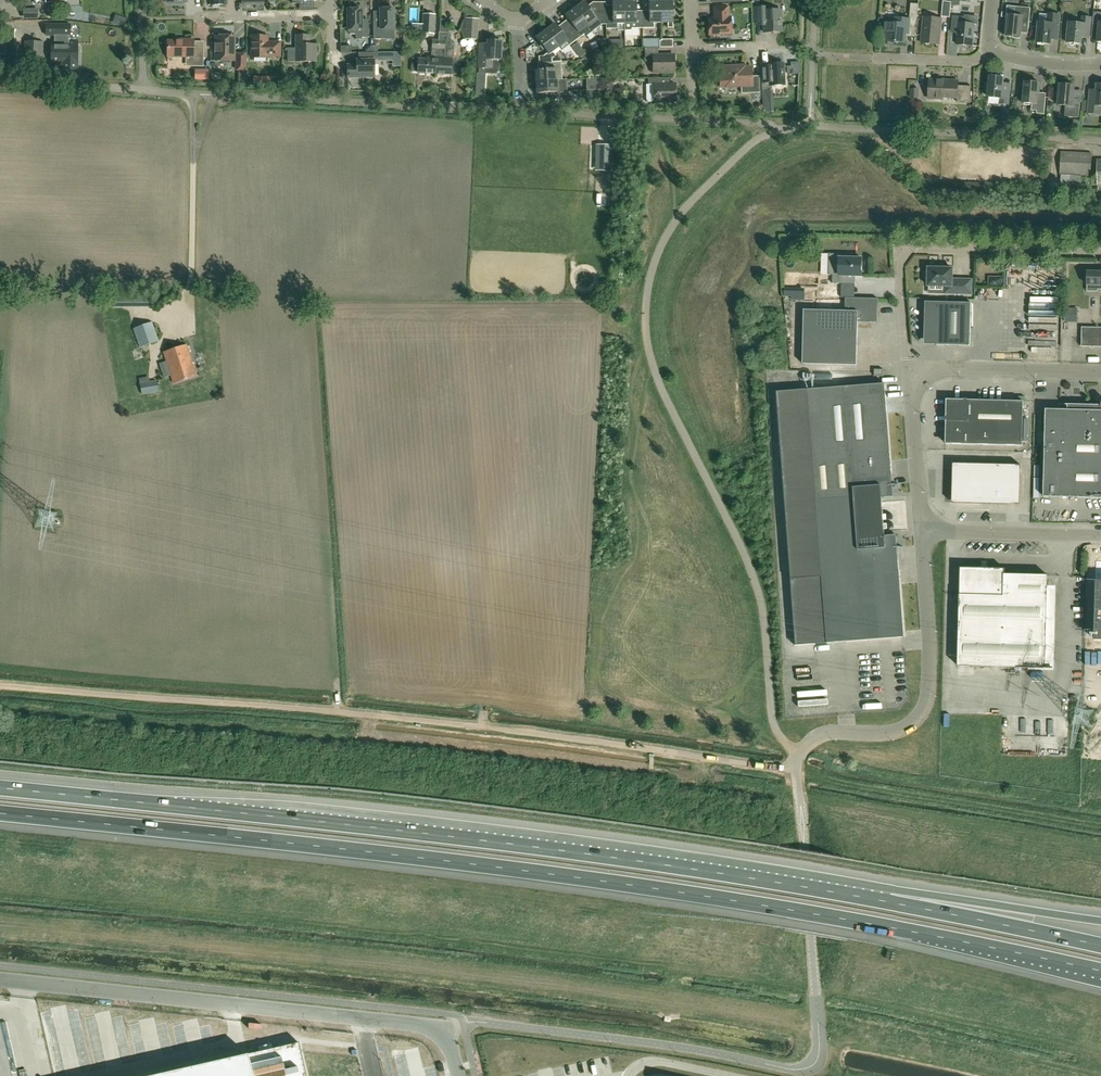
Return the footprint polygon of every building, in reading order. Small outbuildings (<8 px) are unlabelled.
[(584,1),(574,9),(591,31),(600,24),(600,25),(605,24),(606,24),(606,16),(606,12),(592,12),(584,1)] [(950,17),(952,2),(943,1),(942,16),(950,17)] [(612,16),(606,16),(606,24),(605,24),(605,29),(617,29),(617,31),(624,31),(623,2),(612,3),(612,16)] [(631,28),(643,28),(643,15),(636,16),(636,2),(623,2),(624,31),(631,30),(631,28)] [(661,23),(660,2),(649,2),(649,15),(643,15),(643,28),(654,28),(654,23),(661,23)] [(672,2),(660,2),(661,23),(667,23),(668,28),(673,28),(672,2)] [(909,26),(917,26),(919,3),(911,3),(909,19),(896,18),(895,23),(886,22),(885,32),(888,32),(887,41),(905,43),(906,34),(908,34),(909,26)] [(1017,6),(1016,13),(1007,12),(1006,21),(1008,21),(1007,36),(1020,37),(1022,21),(1029,22),(1031,8),(1017,6)] [(380,23),(373,23),(373,39),(387,39),(387,29),(394,29),(394,9),(391,9),(390,7),(384,7),(383,9),(380,9),(380,23)] [(715,18),(708,18),(709,35),(731,34),(730,17),(728,17),(728,7),(714,8),(714,15),(715,15),(715,18)] [(771,7),(755,8),(756,25),(763,25),(764,32),(782,32),(781,25),(782,23),(782,20),(781,18),(781,10),(773,10),(773,8),(771,7)] [(369,38),(369,23),(362,23),(362,9),(359,9),(358,8),(351,8),(350,9),(348,9),(348,32),(350,34),(356,34),(356,40),(362,39),(362,38),(369,38)] [(24,18),(38,18),(38,9),(24,10),(24,18)] [(591,31),(574,9),(565,16),(573,26),(568,30),(576,40),(584,34),(585,36),(591,31)] [(1092,27),(1099,27),(1097,42),(1100,42),(1100,12),(1094,11),(1092,27)] [(423,14),(422,34),(434,34),(435,14),(423,14)] [(1058,39),(1059,30),(1060,15),(1048,14),(1047,23),(1039,22),(1037,43),(1051,44),(1051,39),(1058,39)] [(951,30),(957,31),(958,33),(957,44),(972,46),(974,24),(965,23),(965,17),(952,15),(951,30)] [(1081,44),(1082,37),(1089,38),(1091,17),(1083,16),(1083,23),(1069,22),(1067,43),(1070,43),(1070,44),(1071,45),(1073,46),(1074,45),(1075,43),(1081,44)] [(924,17),(922,43),(939,44),(942,19),(924,17)] [(461,27),(461,29),(461,31),(465,38),(465,39),(477,39),(479,20),(468,19),(468,18),(467,18),(464,21),(461,24),(461,27)] [(46,23),(46,35),(55,35),(55,42),(52,42),(52,52),(51,65),(63,65),(63,70),(77,70),(78,43),(69,43),(69,36),(71,36),(71,24),(46,23)] [(566,47),(576,40),(568,30),(563,34),(555,23),(546,31),(558,47),(563,43),(566,47)] [(539,63),(548,62),(552,62),(552,58),(556,55),(553,51),(558,47),(546,31),(536,38),(547,53),(544,56),(539,56),(539,63)] [(436,40),(434,74),(451,75),(451,74),(457,75),(458,60),(452,60),(452,58),(452,55),(454,55),(454,45),(450,45),(451,33),(439,33),(439,40),(436,40)] [(288,48),(287,62),(316,62),(316,44),(309,44),(309,35),(296,35),(296,48),(288,48)] [(252,36),(252,58),(267,58),(267,56),(280,56),(280,42),(267,42),(267,36),(252,36)] [(216,37),(216,60),(234,61),(234,37),(216,37)] [(487,40),(487,44),(480,43),(478,68),(486,68),(486,73),(495,74),(499,69),(500,61),(501,61),(501,59),(503,59),(503,50),(501,50),(502,41),(495,41),(495,39),(490,39),(490,40),(487,40)] [(168,42),(168,57),(190,57),(190,66),(203,66),(204,52),(194,52),(194,40),(182,40),(181,42),(168,42)] [(417,73),(434,74),(436,40),(432,40),(431,56),(427,56),(427,59),(418,59),(413,59),(412,71),(418,71),(417,73)] [(25,41),(24,52),(24,69),(42,69),(43,42),(25,41)] [(658,47),(645,48),(645,61),(650,61),(653,64),(653,73),(675,72),(674,55),(658,55),(658,47)] [(371,52),(358,53),(359,60),(357,60),(357,65),(348,65),(348,77),(374,76),(374,60),(377,60),(377,52),(371,52)] [(236,70),(239,70),(245,70),(246,55),(237,55),(236,70)] [(536,81),(557,80),(562,80),(561,61),(552,62),(548,62),(549,69),(535,70),(536,81)] [(761,74),(762,90),(770,90),(770,86),(785,85),(784,63),(768,64),(769,74),(761,74)] [(725,87),(725,88),(741,87),(741,93),(753,93),(752,66),(746,67),(746,65),(724,66),(724,77),(720,77),(720,87),(725,87)] [(1008,104),(1010,90),(1010,84),(1003,83),(1004,77),(990,76),(989,87),(987,87),(986,94),(989,95),(988,97),(1001,98),(1000,103),(1008,104)] [(657,78),(648,78),(648,85),(654,85),(654,102),(676,101),(676,84),(657,84),(657,78)] [(557,80),(536,81),(537,93),(566,92),(566,86),(557,87),(557,80)] [(943,97),(944,80),(930,80),(929,99),(943,99),(943,97)] [(944,80),(943,97),(957,98),(957,102),(971,102),(971,86),(958,85),(958,81),(944,80)] [(1040,83),(1025,81),(1023,103),(1032,104),(1032,110),(1037,111),(1037,113),(1045,114),(1046,97),(1038,96),(1040,83)] [(1074,85),(1060,84),(1058,105),(1066,106),(1065,116),(1079,117),(1080,103),(1073,102),(1074,85)] [(1088,113),(1100,115),(1100,110),(1100,84),(1097,84),(1097,90),(1090,89),(1088,113)] [(610,149),(610,146),(597,146),(597,163),(611,164),(611,149),(610,149)] [(1070,185),(1070,175),(1091,176),(1092,153),(1062,151),(1060,185),(1062,185),(1061,203),(1071,203),(1072,185),(1070,185)] [(1093,194),(1092,204),(1100,204),(1100,194),(1093,194)] [(829,253),(829,275),(833,275),(832,283),(841,284),(845,284),(846,275),(856,275),(862,275),(862,268),(863,268),(863,261),(862,261),(862,258),(859,258),(859,257),(853,257),(853,258),(851,258),(851,254),(829,253)] [(926,278),(928,279),(928,285),(949,286),(948,293),(973,294),(973,279),(956,279),(956,281),(952,281),(953,268),(929,267),(929,270),(926,272),(926,278)] [(1095,272),(1088,272),(1087,285),(1100,285),(1100,272),(1095,272)] [(988,286),(995,286),(1002,286),(1002,277),(989,277),(988,286)] [(805,288),(785,288),(784,297),(791,297),(791,300),(805,300),(805,288)] [(878,317),(878,298),(846,297),(845,310),(804,309),(803,364),(857,365),(858,322),(872,322),(878,317)] [(970,346),(972,302),(938,302),(937,345),(970,346)] [(1070,320),(1082,321),(1082,309),(1070,309),(1070,320)] [(140,347),(159,341),(152,322),(133,329),(140,347)] [(1100,347),(1100,327),(1082,327),(1082,347),(1100,347)] [(187,345),(164,352),(166,361),(159,364),(164,378),(171,375),(173,383),(197,375),(187,345)] [(159,391),(157,381),(140,384),(142,394),(159,391)] [(807,389),(775,392),(795,645),(827,643),(905,637),(898,547),(897,535),(885,536),(882,497),(894,497),(893,485),(885,383),(807,389)] [(947,399),(946,443),(1023,445),(1024,401),(947,399)] [(1044,497),(1100,498),(1100,405),(1066,404),(1066,405),(1068,405),(1068,410),(1046,409),(1044,497)] [(1021,465),(953,463),(952,503),(1020,505),(1021,465)] [(981,568),(960,567),(958,666),(1047,669),(1047,667),(1046,667),(1048,575),(1005,574),(1005,569),(988,568),(988,564),(982,564),(981,568)] [(0,1023),(0,1075),(12,1075),(0,1023)] [(299,1042),(273,1048),(259,1051),(150,1075),(306,1075),(299,1042)]
